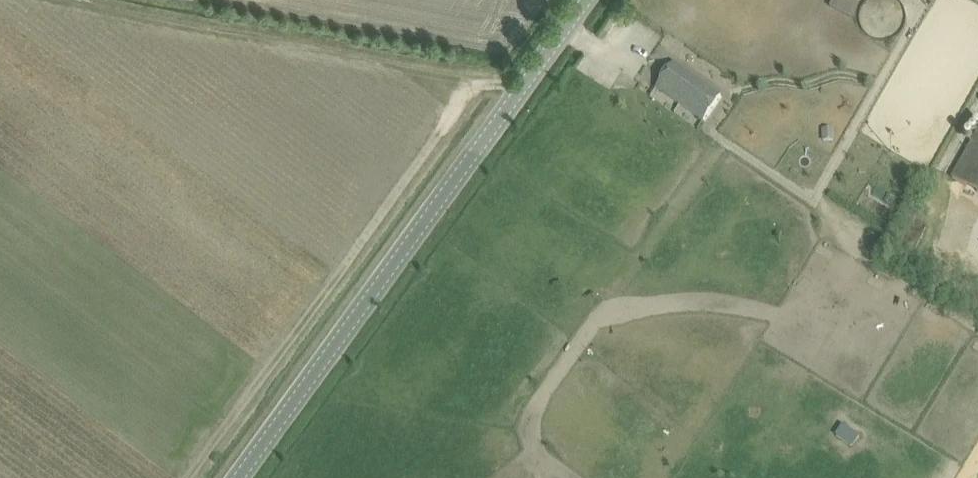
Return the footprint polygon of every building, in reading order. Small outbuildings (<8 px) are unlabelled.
[(833,4),(855,18),(864,4),(856,0),(836,0),(833,4)] [(704,121),(706,119),(721,97),(673,64),(656,88),(704,121)] [(953,179),(977,193),(977,135),(953,179)]
